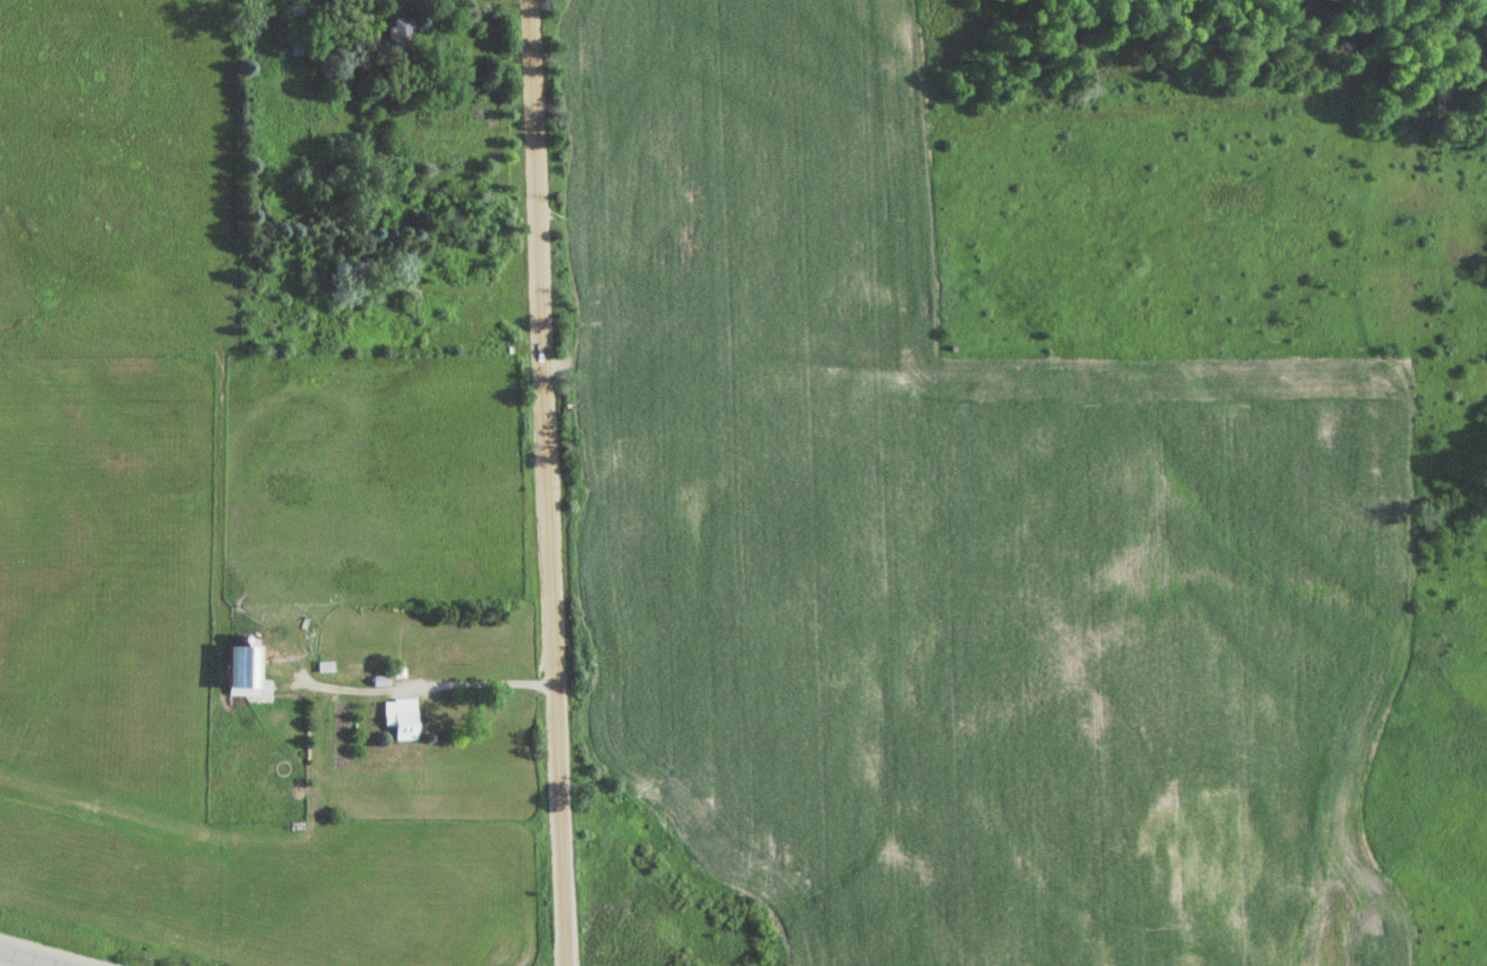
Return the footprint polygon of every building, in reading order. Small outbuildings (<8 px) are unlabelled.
[(388,20),(388,48),(410,48),(410,20),(388,20)] [(335,262),(335,274),(384,274),(384,262),(335,262)] [(256,681),(257,647),(226,647),(226,699),(273,699),(273,681),(256,681)] [(383,727),(393,727),(393,741),(416,741),(416,699),(383,699),(383,727)]
